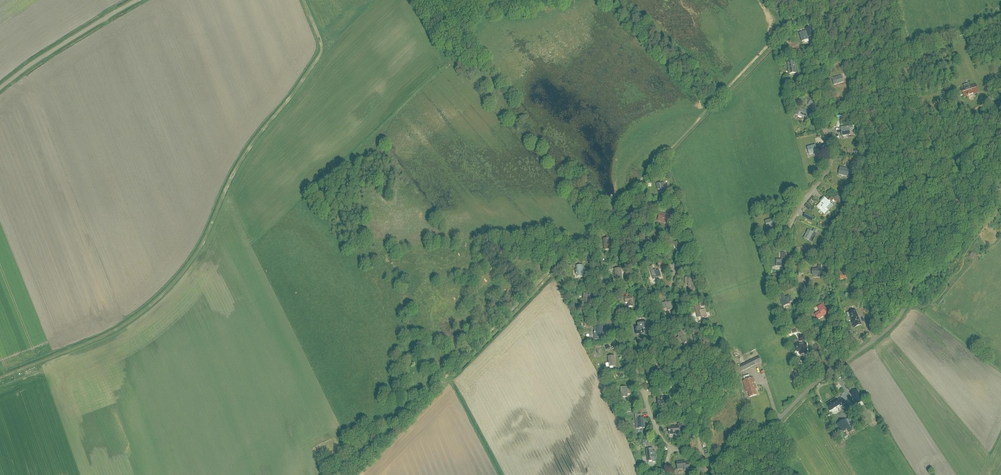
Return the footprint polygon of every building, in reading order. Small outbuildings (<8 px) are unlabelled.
[(806,32),(800,34),(802,42),(808,40),(806,32)] [(787,63),(789,75),(796,73),(794,62),(787,63)] [(833,81),(834,88),(844,85),(842,79),(833,81)] [(964,98),(969,96),(969,95),(974,93),(974,95),(979,93),(976,85),(967,88),(961,90),(964,98)] [(806,119),(809,112),(798,108),(795,115),(806,119)] [(850,135),(849,131),(853,130),(853,126),(841,128),(841,130),(842,136),(850,135)] [(815,146),(808,148),(809,154),(817,152),(815,146)] [(839,175),(850,178),(852,170),(840,167),(839,175)] [(667,191),(666,190),(669,190),(668,185),(665,186),(665,183),(661,184),(661,183),(656,184),(658,190),(661,189),(662,192),(667,191)] [(834,199),(840,204),(843,200),(838,195),(834,199)] [(817,207),(825,215),(832,207),(825,199),(817,207)] [(629,217),(632,220),(638,215),(636,212),(636,211),(633,208),(629,213),(631,215),(629,217)] [(658,221),(661,222),(665,223),(666,220),(668,220),(671,221),(672,217),(665,214),(660,213),(658,221)] [(776,218),(765,222),(767,228),(778,224),(776,218)] [(813,233),(808,230),(804,238),(809,241),(813,233)] [(647,239),(645,245),(648,246),(647,249),(652,250),(654,251),(657,244),(654,243),(651,242),(652,241),(647,239)] [(686,252),(684,244),(681,245),(680,244),(676,245),(677,251),(680,250),(681,253),(686,252)] [(782,267),(782,271),(786,271),(786,262),(785,262),(785,260),(786,260),(786,253),(781,253),(781,260),(776,260),(776,267),(782,267)] [(812,269),(812,276),(821,275),(821,265),(818,265),(818,269),(812,269)] [(575,270),(576,275),(578,275),(578,277),(584,276),(584,266),(577,267),(578,270),(575,270)] [(656,272),(655,271),(651,272),(653,278),(656,277),(657,280),(661,279),(659,271),(656,272)] [(689,284),(689,287),(689,290),(695,291),(695,287),(693,287),(694,280),(690,279),(690,278),(686,278),(685,284),(689,284)] [(790,304),(790,303),(791,302),(789,296),(785,298),(784,295),(779,297),(783,307),(790,304)] [(633,307),(632,297),(625,298),(626,303),(628,303),(629,308),(633,307)] [(673,310),(670,303),(667,304),(666,303),(662,305),(664,311),(667,309),(668,312),(673,310)] [(820,312),(815,315),(818,320),(828,314),(822,304),(817,307),(820,312)] [(701,311),(701,310),(699,305),(695,306),(696,311),(698,317),(701,317),(701,319),(706,318),(704,311),(701,311)] [(861,325),(858,316),(856,311),(849,313),(847,314),(848,317),(850,316),(853,322),(851,323),(854,328),(861,325)] [(604,339),(602,322),(593,323),(595,333),(594,333),(595,340),(604,339)] [(636,328),(636,336),(644,335),(643,327),(636,328)] [(688,342),(683,336),(682,341),(680,337),(676,340),(680,345),(682,343),(684,345),(688,342)] [(796,345),(797,352),(800,352),(800,355),(807,355),(807,344),(805,344),(796,345)] [(737,367),(740,373),(762,362),(760,357),(737,367)] [(659,378),(662,378),(662,370),(658,370),(658,369),(652,369),(653,379),(659,378)] [(754,386),(753,383),(754,383),(753,378),(743,381),(747,393),(748,392),(750,398),(757,395),(755,390),(757,389),(755,385),(754,386)] [(857,405),(863,401),(857,391),(851,394),(857,405)] [(659,405),(665,405),(665,407),(669,407),(668,403),(668,398),(658,399),(659,405)] [(840,407),(845,404),(841,399),(837,401),(836,399),(826,405),(830,411),(840,406),(840,407)] [(636,429),(638,429),(645,428),(644,418),(642,418),(641,415),(638,415),(637,415),(635,415),(636,429)] [(846,420),(837,425),(842,433),(847,430),(849,432),(852,430),(846,420)] [(653,449),(646,450),(648,462),(653,461),(653,463),(657,463),(656,452),(653,452),(653,449)]
